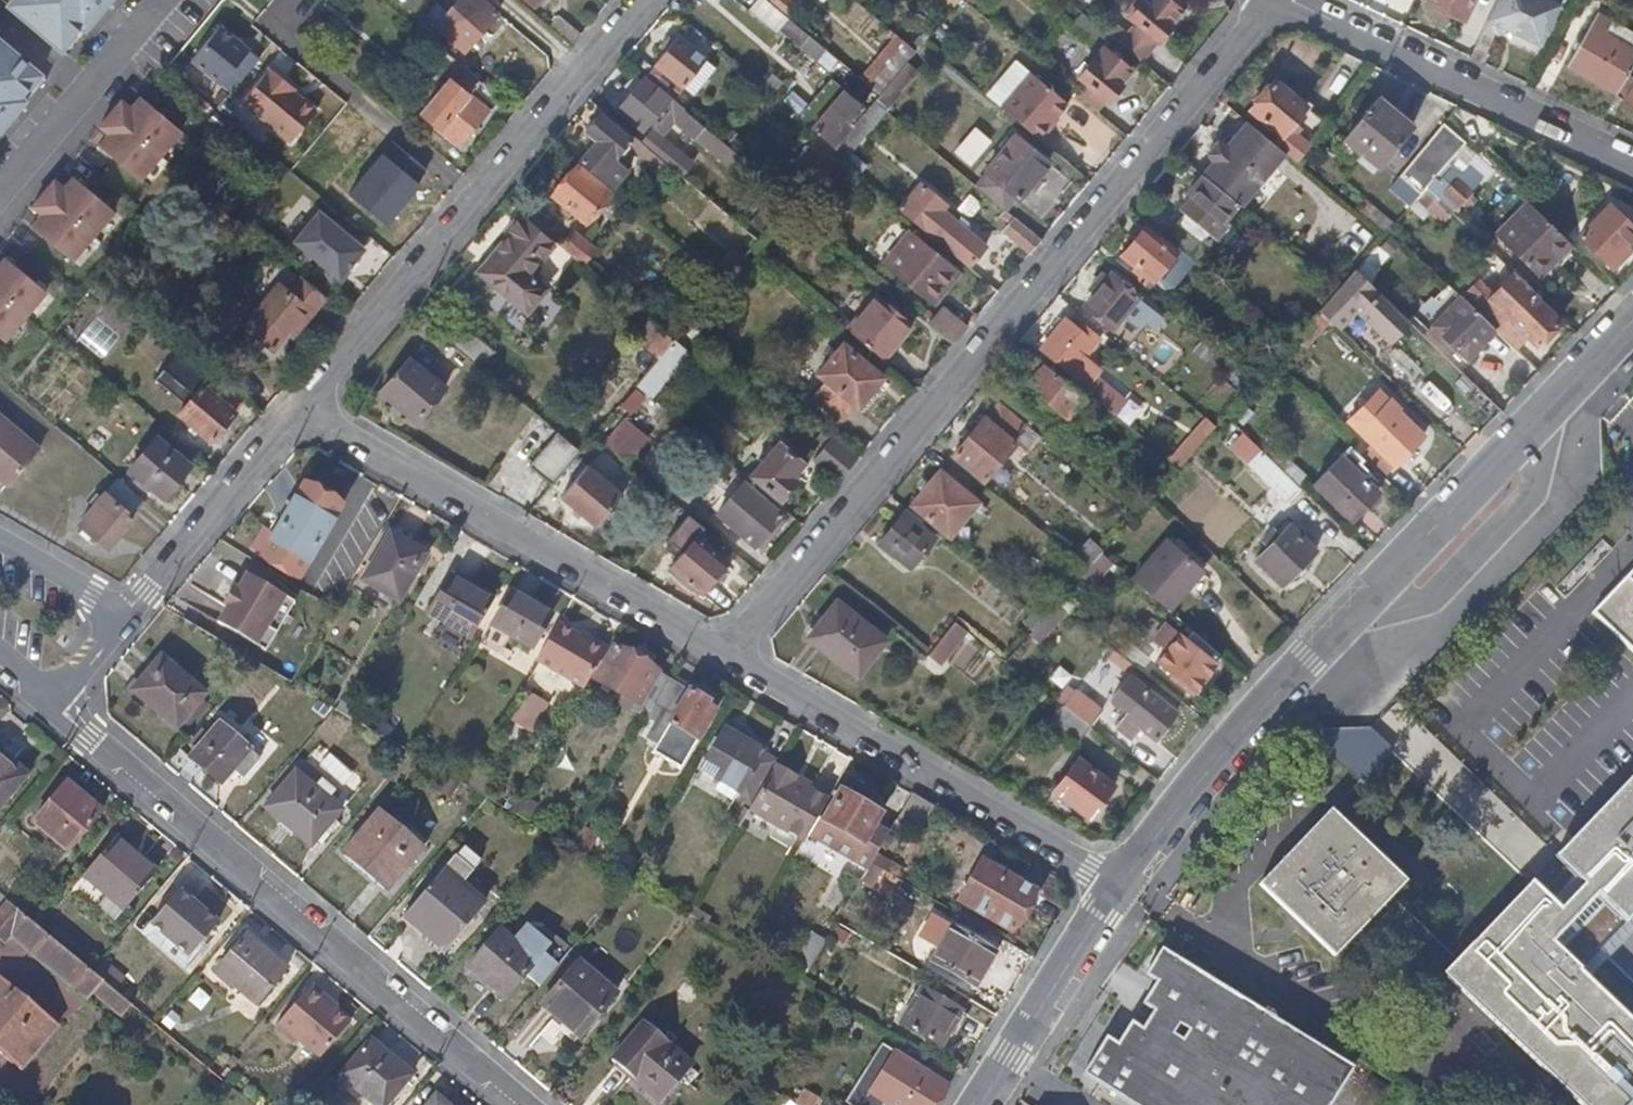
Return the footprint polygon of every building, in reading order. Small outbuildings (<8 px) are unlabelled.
[(7,6),(65,53),(109,0),(11,0),(7,6)] [(462,0),(459,0),(449,12),(443,7),(430,23),(463,52),(488,23),(462,0)] [(497,14),(481,0),(462,0),(488,23),(497,14)] [(768,0),(758,0),(749,11),(777,33),(781,29),(802,45),(810,35),(794,23),(789,18),(768,0)] [(772,1),(791,16),(789,18),(794,23),(804,10),(799,6),(803,1),(802,0),(773,0),(772,1)] [(1105,35),(1108,38),(1136,61),(1153,40),(1156,42),(1169,25),(1167,23),(1178,10),(1166,0),(1143,0),(1142,1),(1141,0),(1135,0),(1128,10),(1132,12),(1127,18),(1136,26),(1126,38),(1111,27),(1105,35)] [(1178,10),(1183,4),(1177,0),(1166,0),(1178,10)] [(1460,22),(1471,0),(1424,0),(1422,4),(1459,22),(1460,22)] [(1544,0),(1497,0),(1483,29),(1498,37),(1502,29),(1541,47),(1559,7),(1544,0)] [(430,23),(443,7),(437,3),(424,17),(430,23)] [(1626,77),(1632,64),(1632,32),(1596,14),(1566,69),(1616,94),(1626,77)] [(561,18),(551,29),(572,46),(582,35),(561,18)] [(220,87),(251,50),(221,25),(190,62),(220,87)] [(434,58),(441,50),(421,33),(419,32),(412,41),(434,58)] [(810,35),(802,45),(816,58),(824,48),(810,35)] [(896,35),(859,78),(879,94),(896,75),(904,64),(915,51),(896,35)] [(648,74),(675,96),(683,86),(705,59),(679,37),(675,42),(666,53),(648,74)] [(660,47),(666,53),(675,42),(669,37),(660,47)] [(0,39),(0,129),(44,75),(0,39)] [(1084,83),(1074,94),(1095,111),(1127,72),(1099,49),(1077,77),(1084,83)] [(715,66),(705,59),(683,86),(694,94),(715,66)] [(906,83),(914,73),(904,64),(896,75),(906,83)] [(240,103),(288,144),(319,108),(271,67),(240,103)] [(501,100),(461,67),(419,117),(458,147),(487,111),(490,113),(501,100)] [(1029,73),(999,108),(1013,121),(1038,142),(1050,126),(1048,124),(1066,104),(1029,73)] [(884,111),(906,83),(896,75),(879,94),(873,102),(884,111)] [(1616,94),(1614,98),(1632,109),(1632,80),(1626,77),(1616,94)] [(669,97),(645,78),(619,109),(644,129),(649,122),(653,125),(655,122),(657,124),(664,116),(666,118),(674,107),(666,102),(669,97)] [(824,82),(797,114),(835,147),(853,126),(849,123),(862,107),(841,89),(838,93),(824,82)] [(1281,138),(1273,148),(1292,163),(1324,124),(1273,82),(1248,112),(1281,138)] [(137,98),(131,107),(119,98),(97,125),(109,134),(99,147),(140,179),(179,131),(137,98)] [(1373,98),(1340,136),(1373,165),(1406,125),(1373,98)] [(840,163),(884,111),(873,102),(866,111),(853,126),(835,147),(829,154),(840,163)] [(708,125),(686,106),(677,118),(700,136),(707,127),(708,125)] [(866,111),(862,107),(849,123),(853,126),(866,111)] [(630,138),(600,115),(588,130),(599,139),(582,160),(606,178),(623,157),(620,153),(630,138)] [(1425,188),(1464,144),(1440,124),(1397,176),(1418,195),(1425,188)] [(736,151),(707,127),(700,136),(730,160),(736,151)] [(954,151),(969,164),(990,140),(975,127),(954,151)] [(670,165),(673,167),(683,155),(659,136),(650,148),(657,154),(670,165)] [(975,187),(1004,211),(1013,199),(1016,201),(1047,164),(1014,136),(982,173),(984,175),(975,187)] [(1368,171),(1373,165),(1340,136),(1335,142),(1350,155),(1368,171)] [(1202,180),(1233,206),(1248,188),(1252,192),(1274,166),(1240,137),(1215,165),(1209,164),(1203,172),(1203,178),(1202,180)] [(1350,155),(1335,142),(1331,147),(1346,159),(1350,155)] [(663,175),(670,165),(657,154),(649,165),(663,175)] [(826,189),(844,167),(840,163),(829,154),(810,176),(826,189)] [(791,196),(812,170),(803,162),(781,187),(791,196)] [(587,223),(610,193),(577,166),(553,195),(587,223)] [(1455,207),(1468,193),(1455,181),(1459,176),(1450,168),(1439,179),(1446,186),(1441,193),(1455,207)] [(1455,181),(1468,193),(1475,185),(1462,172),(1459,176),(1455,181)] [(1418,195),(1397,176),(1388,187),(1410,205),(1418,195)] [(73,179),(67,187),(55,178),(33,206),(45,215),(35,227),(76,260),(115,212),(73,179)] [(1233,206),(1202,180),(1200,183),(1194,183),(1188,189),(1188,196),(1178,207),(1214,237),(1222,226),(1219,223),(1233,206)] [(920,186),(898,211),(959,262),(968,251),(965,249),(966,247),(932,218),(942,206),(920,186)] [(1490,232),(1497,239),(1529,207),(1522,201),(1490,232)] [(1362,221),(1371,210),(1361,203),(1353,214),(1362,221)] [(1536,279),(1569,246),(1539,217),(1529,207),(1497,239),(1536,279)] [(1576,238),(1608,270),(1621,256),(1618,253),(1632,237),(1632,232),(1607,207),(1576,238)] [(339,281),(366,249),(318,210),(292,241),(339,281)] [(1371,210),(1362,221),(1381,237),(1390,228),(1371,210)] [(498,250),(527,274),(551,243),(520,216),(506,233),(510,236),(498,250)] [(1039,241),(1013,219),(1003,232),(1029,253),(1039,241)] [(1175,226),(1164,239),(1188,259),(1198,245),(1175,226)] [(1173,252),(1143,227),(1119,255),(1132,267),(1128,272),(1141,283),(1145,279),(1149,281),(1173,252)] [(573,229),(561,244),(585,263),(597,248),(573,229)] [(934,292),(939,295),(958,272),(909,232),(883,263),(905,281),(913,288),(928,300),(934,292)] [(495,247),(498,250),(510,236),(506,233),(495,247)] [(527,274),(498,250),(480,272),(532,315),(549,292),(533,278),(527,274)] [(0,262),(0,337),(5,341),(44,292),(2,259),(0,262)] [(724,264),(714,275),(722,282),(732,270),(724,264)] [(1334,290),(1315,312),(1327,324),(1333,330),(1352,311),(1387,345),(1406,324),(1352,270),(1334,290)] [(1092,294),(1106,278),(1100,273),(1086,289),(1092,294)] [(1137,297),(1109,274),(1106,278),(1092,294),(1084,304),(1111,328),(1137,297)] [(1473,284),(1460,298),(1493,332),(1505,320),(1533,349),(1558,323),(1528,295),(1530,293),(1512,275),(1490,301),(1473,284)] [(268,297),(244,327),(272,350),(288,330),(292,325),(297,329),(322,299),(297,279),(287,291),(278,284),(276,288),(268,297)] [(264,294),(268,297),(276,288),(272,284),(264,294)] [(932,304),(939,295),(934,292),(928,300),(932,304)] [(847,330),(881,359),(911,324),(877,294),(847,330)] [(1464,361),(1493,332),(1460,298),(1431,327),(1439,336),(1452,349),(1464,361)] [(940,307),(934,314),(930,320),(955,342),(966,328),(940,307)] [(923,315),(930,320),(934,314),(927,309),(923,315)] [(1315,312),(1291,338),(1303,349),(1327,324),(1315,312)] [(635,336),(659,356),(672,342),(674,339),(650,318),(635,336)] [(1066,371),(1064,375),(1083,391),(1100,405),(1110,393),(1091,377),(1097,370),(1080,356),(1096,338),(1082,326),(1077,332),(1064,321),(1039,349),(1066,371)] [(493,350),(460,323),(447,338),(481,366),(493,350)] [(292,325),(288,330),(293,334),(297,329),(292,325)] [(1452,349),(1439,336),(1433,343),(1446,356),(1452,349)] [(635,385),(651,398),(687,354),(672,342),(659,356),(635,385)] [(855,407),(880,377),(841,345),(816,374),(828,384),(817,398),(841,417),(853,405),(855,407)] [(1064,375),(1034,350),(1016,370),(1041,391),(1039,396),(1064,416),(1079,400),(1077,398),(1083,391),(1064,375)] [(382,391),(418,420),(444,388),(409,359),(382,391)] [(202,368),(199,365),(189,378),(192,381),(202,368)] [(202,368),(192,381),(200,387),(179,413),(190,423),(186,429),(194,436),(198,430),(210,439),(242,401),(202,368)] [(635,389),(621,406),(630,413),(644,396),(635,389)] [(1122,403),(1110,393),(1100,405),(1112,415),(1122,403)] [(1024,424),(999,403),(985,420),(983,418),(952,455),(983,480),(1013,444),(1010,441),(1024,424)] [(623,412),(602,437),(624,455),(644,430),(623,412)] [(1368,446),(1357,457),(1379,479),(1390,467),(1392,468),(1421,437),(1396,413),(1366,443),(1368,446)] [(9,487),(40,451),(0,417),(0,479),(9,487)] [(530,467),(551,486),(580,451),(559,432),(530,467)] [(859,456),(833,435),(811,461),(837,483),(859,456)] [(189,465),(156,437),(129,470),(135,475),(145,483),(163,498),(189,465)] [(751,475),(779,500),(796,481),(790,476),(802,461),(779,442),(751,475)] [(1313,485),(1349,520),(1374,492),(1361,479),(1353,471),(1338,458),(1313,485)] [(588,464),(561,495),(596,526),(623,495),(588,464)] [(1357,466),(1353,471),(1361,479),(1366,473),(1357,466)] [(1293,510),(1305,497),(1275,468),(1263,481),(1293,510)] [(976,502),(938,471),(910,505),(939,529),(951,516),(960,522),(976,502)] [(140,488),(145,483),(135,475),(131,480),(140,488)] [(145,502),(117,479),(80,527),(108,549),(145,502)] [(715,514),(753,546),(779,515),(742,483),(715,514)] [(260,559),(297,580),(340,508),(336,506),(334,501),(337,496),(328,491),(324,498),(303,486),(260,559)] [(918,526),(921,522),(906,509),(878,543),(893,556),(895,554),(909,566),(932,538),(918,526)] [(393,535),(415,547),(422,537),(400,525),(393,535)] [(1257,567),(1284,590),(1315,553),(1289,531),(1280,541),(1273,536),(1263,548),(1269,553),(1257,567)] [(365,581),(399,601),(427,555),(415,547),(393,535),(365,581)] [(672,566),(703,592),(715,578),(721,570),(728,562),(697,536),(672,566)] [(1130,580),(1164,611),(1199,571),(1181,556),(1185,550),(1173,541),(1170,545),(1164,541),(1130,580)] [(1085,542),(1071,558),(1085,570),(1099,553),(1085,542)] [(1085,570),(1092,577),(1107,561),(1099,553),(1085,570)] [(1589,615),(1632,657),(1632,568),(1589,615)] [(721,570),(715,578),(719,581),(725,573),(721,570)] [(1085,570),(1071,585),(1079,592),(1092,577),(1085,570)] [(452,576),(493,601),(497,597),(455,572),(452,576)] [(228,608),(219,623),(267,652),(278,633),(269,627),(287,598),(248,574),(239,590),(236,588),(225,606),(228,608)] [(472,639),(493,601),(452,576),(429,614),(472,639)] [(492,625),(530,647),(549,616),(512,593),(492,625)] [(287,598),(269,627),(278,633),(296,603),(287,598)] [(855,675),(883,639),(835,600),(811,629),(832,646),(827,653),(855,675)] [(1036,642),(1062,613),(1052,606),(1041,618),(1027,634),(1036,642)] [(1017,626),(1027,634),(1041,618),(1031,611),(1017,626)] [(1215,655),(1198,640),(1194,646),(1164,620),(1150,637),(1163,649),(1154,660),(1170,674),(1166,679),(1187,696),(1192,689),(1187,686),(1197,675),(1202,678),(1214,665),(1210,662),(1215,655)] [(952,623),(926,656),(936,663),(962,631),(952,623)] [(537,661),(584,688),(608,647),(593,638),(590,643),(580,637),(557,624),(537,661)] [(832,646),(811,629),(805,636),(827,653),(832,646)] [(583,632),(580,637),(590,643),(593,638),(583,632)] [(1112,652),(1131,668),(1142,656),(1123,639),(1112,652)] [(639,706),(659,674),(616,648),(596,682),(622,698),(619,702),(632,709),(635,705),(639,706)] [(154,705),(178,725),(207,693),(164,656),(150,672),(136,689),(154,705)] [(925,678),(936,663),(926,656),(915,670),(925,678)] [(148,711),(154,705),(136,689),(150,672),(145,667),(125,691),(148,711)] [(648,713),(667,679),(659,674),(639,706),(648,713)] [(1192,689),(1202,678),(1197,675),(1187,686),(1192,689)] [(709,702),(667,679),(648,713),(636,733),(657,746),(653,752),(682,769),(716,711),(708,706),(709,702)] [(1068,688),(1055,704),(1087,729),(1099,713),(1068,688)] [(1144,691),(1117,726),(1128,734),(1135,725),(1153,739),(1173,714),(1144,691)] [(529,733),(546,704),(528,693),(510,721),(529,733)] [(341,699),(335,709),(351,718),(356,708),(341,699)] [(1075,744),(1087,729),(1055,704),(1043,719),(1075,744)] [(248,748),(217,722),(206,735),(195,747),(187,757),(220,784),(232,769),(243,777),(259,758),(248,750),(248,748)] [(736,796),(752,806),(776,766),(777,762),(762,753),(763,751),(725,728),(707,759),(723,768),(717,778),(739,792),(736,796)] [(189,743),(195,747),(206,735),(200,730),(189,743)] [(25,771),(0,749),(0,801),(25,771)] [(1052,793),(1089,819),(1111,785),(1075,760),(1064,776),(1059,773),(1054,780),(1058,784),(1052,793)] [(798,841),(803,844),(808,834),(818,817),(828,800),(795,780),(796,778),(776,766),(752,806),(748,811),(798,841)] [(295,772),(265,807),(310,845),(340,809),(295,772)] [(1553,858),(1444,973),(1582,1104),(1632,1104),(1632,1025),(1576,970),(1632,910),(1632,774),(1553,858)] [(68,780),(35,818),(69,847),(101,808),(68,780)] [(870,864),(893,826),(878,816),(879,813),(842,791),(825,820),(818,817),(808,834),(867,869),(870,864)] [(903,808),(893,826),(913,838),(931,806),(910,794),(903,808)] [(523,819),(532,805),(520,797),(511,812),(523,819)] [(376,810),(342,849),(386,887),(420,848),(376,810)] [(1330,956),(1400,884),(1327,812),(1256,886),(1330,956)] [(596,835),(581,827),(578,832),(569,847),(585,855),(596,835)] [(114,835),(83,872),(124,907),(155,871),(114,835)] [(458,851),(451,860),(467,873),(474,865),(458,851)] [(981,859),(955,901),(1009,933),(1035,892),(981,859)] [(451,860),(407,911),(447,945),(477,909),(454,889),(467,873),(451,860)] [(181,894),(152,927),(190,960),(219,927),(181,894)] [(132,1005),(91,971),(26,917),(8,902),(0,913),(0,942),(4,945),(9,938),(87,1003),(93,995),(121,1018),(132,1005)] [(708,918),(691,908),(687,915),(695,920),(705,926),(708,918)] [(447,945),(407,911),(402,917),(442,951),(447,945)] [(948,927),(926,963),(970,989),(992,953),(948,927)] [(480,975),(503,993),(532,958),(496,928),(467,963),(480,975)] [(244,931),(213,969),(252,1003),(283,966),(244,931)] [(1145,1056),(1164,1024),(1184,1037),(1201,1010),(1162,985),(1176,962),(1262,1016),(1264,1012),(1164,949),(1147,975),(1158,982),(1146,1003),(1156,1011),(1145,1028),(1134,1021),(1121,1041),(1119,1044),(1108,1037),(1084,1073),(1136,1104),(1146,1104),(1101,1076),(1113,1057),(1135,1070),(1145,1056)] [(578,961),(542,1005),(577,1034),(613,992),(578,961)] [(1362,1073),(1358,1071),(1360,1066),(1313,1036),(1311,1041),(1264,1012),(1262,1016),(1176,962),(1162,985),(1201,1010),(1184,1037),(1164,1024),(1145,1056),(1135,1070),(1113,1057),(1101,1076),(1146,1104),(1147,1104),(1152,1096),(1166,1104),(1342,1104),(1362,1073)] [(503,993),(480,975),(476,981),(498,999),(503,993)] [(309,986),(278,1023),(298,1039),(295,1044),(316,1061),(349,1022),(309,986)] [(54,1033),(0,987),(0,1061),(19,1077),(54,1033)] [(920,988),(899,1023),(936,1046),(957,1011),(920,988)] [(609,1061),(648,1094),(677,1058),(639,1026),(609,1061)] [(339,1076),(374,1104),(384,1104),(410,1074),(370,1040),(339,1076)] [(954,1073),(930,1059),(923,1070),(881,1046),(870,1063),(878,1069),(874,1074),(878,1077),(860,1104),(934,1104),(954,1073)] [(687,1065),(677,1058),(648,1094),(656,1101),(687,1065)] [(850,1104),(860,1104),(878,1077),(874,1074),(878,1069),(870,1063),(846,1102),(850,1104)] [(425,1104),(448,1104),(434,1094),(425,1104)] [(1152,1096),(1147,1104),(1166,1104),(1152,1096)]
